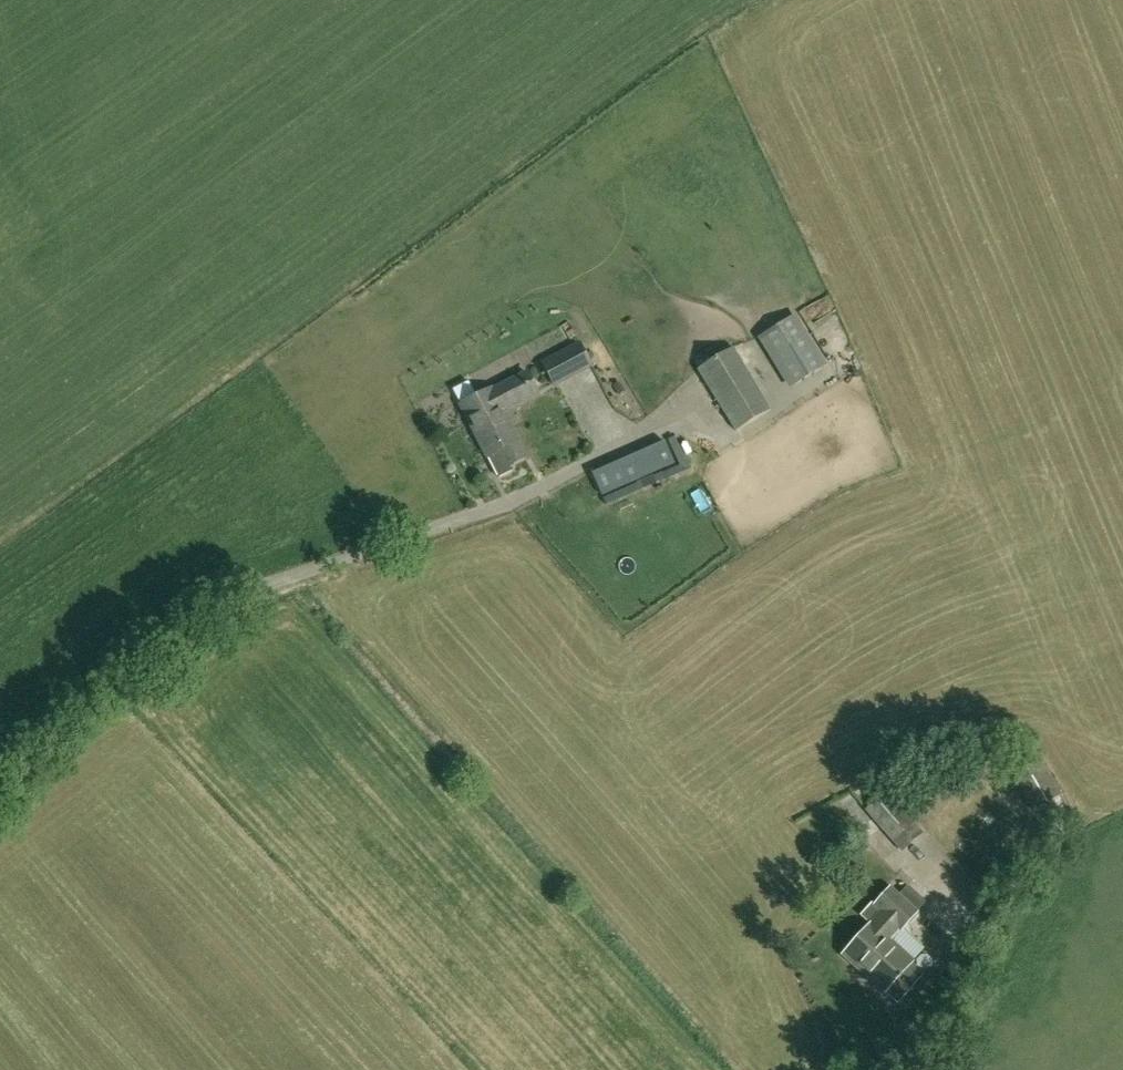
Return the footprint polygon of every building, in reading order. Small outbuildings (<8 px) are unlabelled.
[(768,344),(792,383),(813,372),(821,366),(798,326),(768,344)] [(554,386),(591,366),(580,345),(543,364),(554,386)] [(771,410),(733,348),(699,369),(737,431),(771,410)] [(503,411),(538,393),(528,373),(493,391),(492,390),(462,405),(487,456),(501,450),(509,466),(525,458),(517,442),(518,441),(503,411)] [(689,433),(667,436),(672,473),(686,471),(684,458),(693,457),(689,433)] [(639,473),(670,460),(660,438),(630,451),(639,473)] [(603,466),(611,485),(637,474),(629,455),(603,466)] [(1038,751),(1005,767),(1034,813),(1064,798),(1038,751)] [(868,810),(903,851),(923,834),(887,793),(868,810)] [(901,975),(912,985),(923,973),(885,939),(897,925),(902,929),(916,913),(890,889),(875,905),(882,911),(843,954),(885,992),(901,975)]
